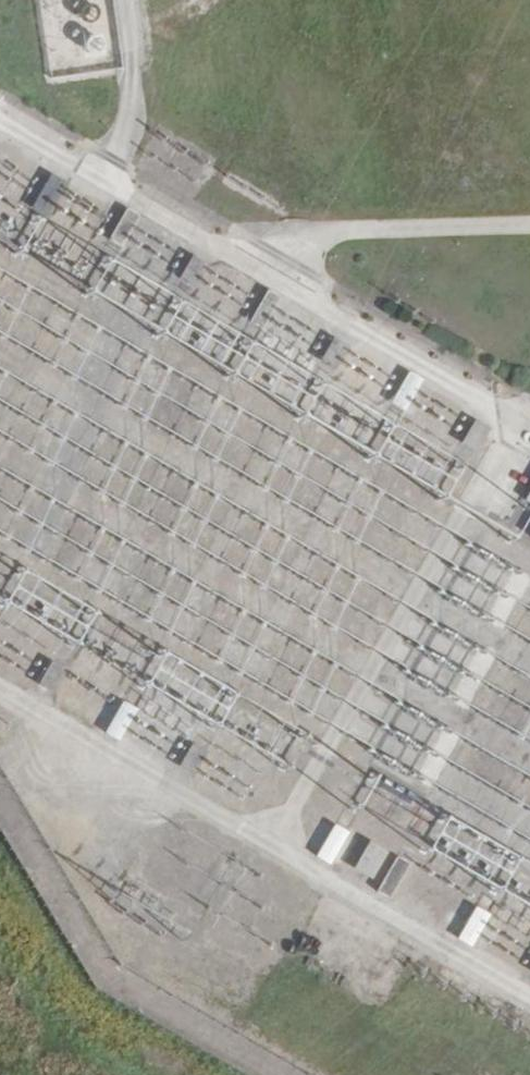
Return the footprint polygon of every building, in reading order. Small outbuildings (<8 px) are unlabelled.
[(53,77),(113,67),(106,27),(99,28),(94,0),(40,0),(53,77)] [(65,180),(51,172),(37,198),(50,205),(65,180)] [(142,214),(127,205),(109,235),(123,244),(142,214)] [(205,261),(193,254),(177,279),(189,287),(205,261)] [(282,296),(267,288),(251,318),(265,326),(282,296)] [(350,338),(337,330),(322,357),(334,365),(350,338)] [(425,376),(410,368),(392,399),(407,408),(425,376)] [(488,419),(475,412),(461,438),(474,445),(488,419)] [(63,668),(50,661),(39,681),(51,688),(63,668)] [(137,709),(124,701),(108,727),(121,735),(137,709)] [(206,748),(194,742),(180,767),(191,773),(206,748)] [(351,833),(336,824),(319,853),(333,862),(351,833)] [(390,851),(370,839),(355,864),(375,876),(390,851)] [(390,896),(409,862),(398,855),(378,889),(390,896)] [(490,915),(476,908),(462,934),(476,941),(490,915)]
